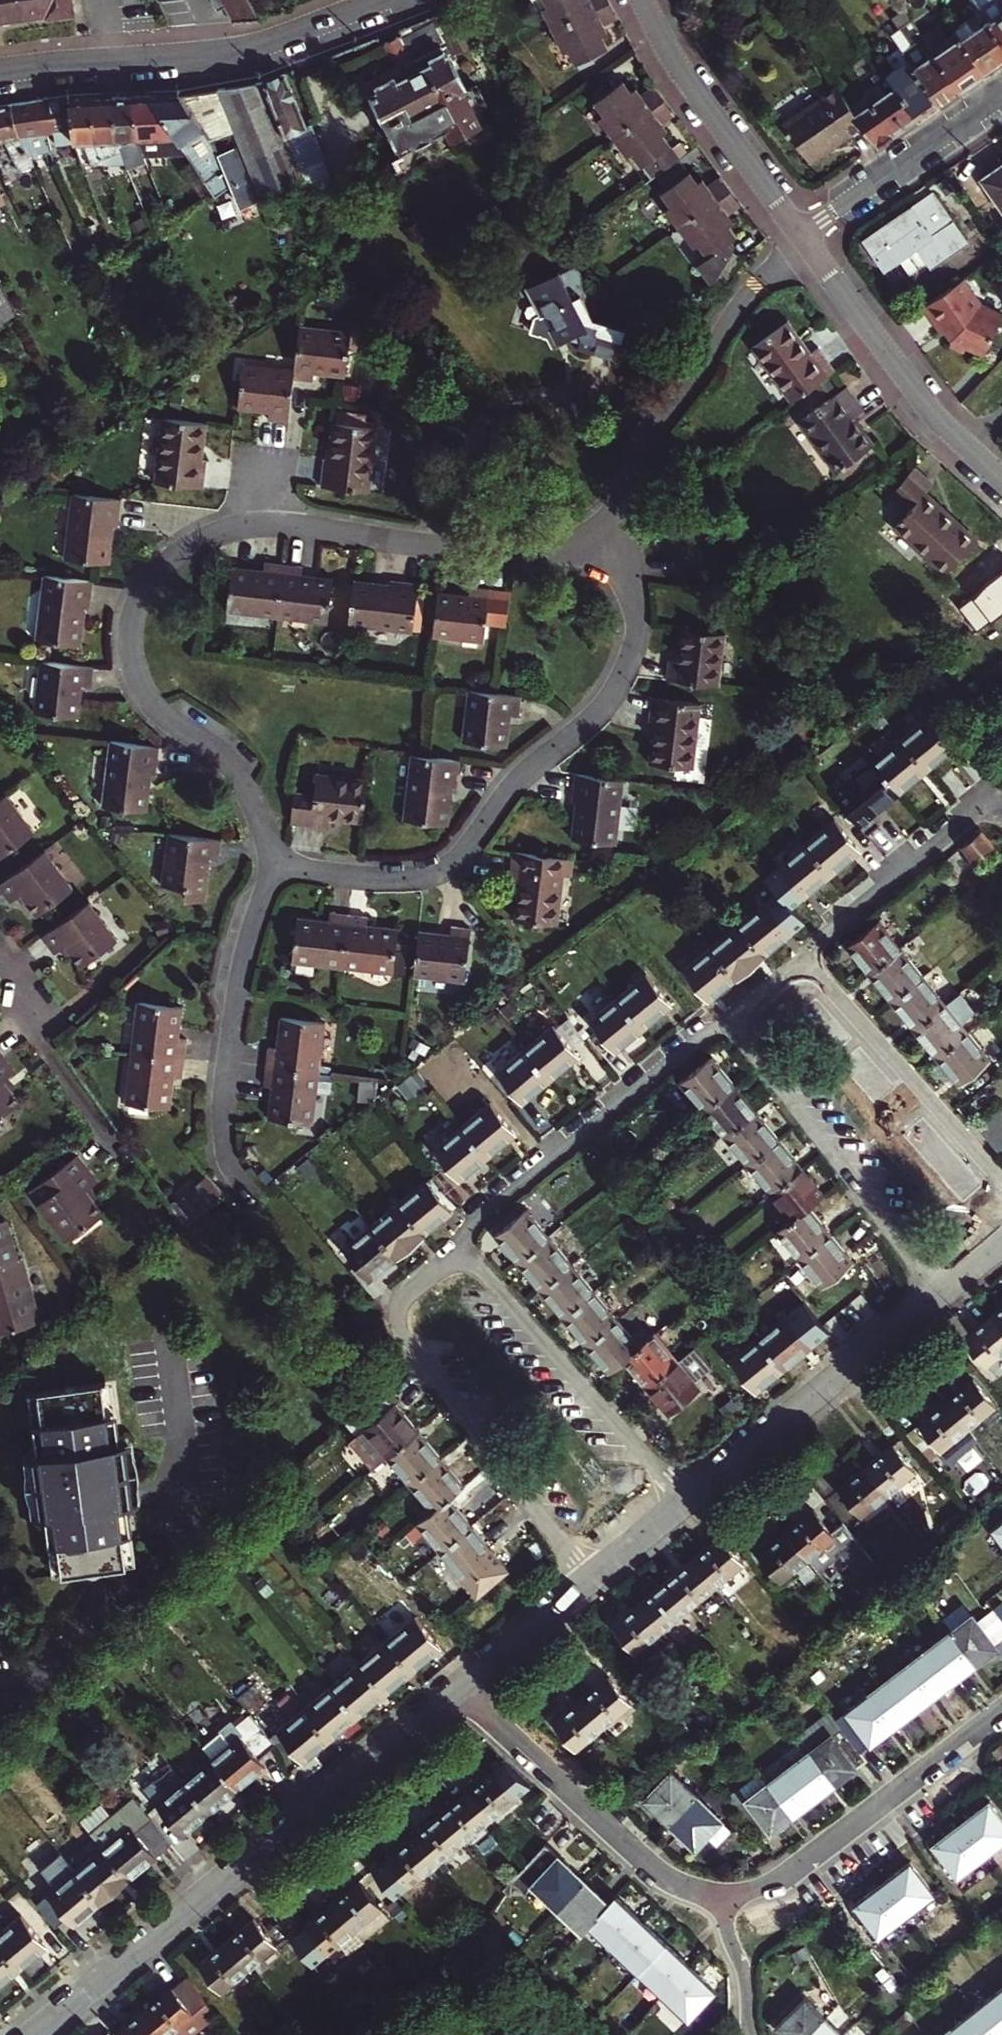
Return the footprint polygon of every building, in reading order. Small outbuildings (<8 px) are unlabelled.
[(49,10),(49,14),(74,10),(72,0),(0,0),(0,18),(49,10)] [(255,0),(224,0),(234,18),(235,20),(265,17),(255,0)] [(610,3),(609,0),(545,0),(548,6),(543,9),(554,32),(610,3)] [(980,8),(989,20),(1001,38),(1001,0),(975,0),(980,8)] [(617,18),(610,3),(554,32),(564,51),(570,48),(578,63),(609,47),(602,33),(608,31),(605,25),(617,18)] [(975,31),(989,20),(980,8),(966,17),(975,31)] [(896,17),(903,28),(914,21),(906,10),(896,17)] [(986,72),(1001,60),(1001,38),(989,20),(975,31),(966,17),(954,26),(959,33),(986,72)] [(435,18),(400,32),(400,39),(386,46),(396,67),(366,82),(400,154),(405,156),(448,135),(452,142),(480,128),(462,92),(465,90),(444,49),(449,46),(445,39),(448,37),(442,23),(438,25),(435,18)] [(908,57),(940,104),(961,89),(934,50),(930,45),(914,21),(903,28),(915,44),(904,51),(908,57)] [(893,35),(904,51),(915,44),(903,28),(893,35)] [(947,41),(934,50),(961,89),(972,81),(986,72),(959,33),(947,41)] [(930,45),(934,50),(947,41),(943,35),(930,45)] [(901,68),(889,76),(918,119),(940,104),(908,57),(898,64),(901,68)] [(871,108),(856,118),(862,127),(876,147),(918,119),(889,76),(885,71),(872,79),(878,88),(864,98),(871,108)] [(287,76),(265,84),(299,168),(325,158),(312,126),(307,128),(287,76)] [(663,99),(652,84),(639,94),(634,86),(629,90),(621,80),(581,111),(590,123),(598,117),(613,137),(663,99)] [(153,97),(199,168),(214,192),(232,181),(244,210),(305,183),(299,168),(265,84),(185,95),(153,97)] [(811,161),(862,127),(856,118),(849,108),(836,89),(785,123),(790,130),(787,132),(791,137),(794,136),(811,161)] [(153,97),(134,98),(137,135),(133,135),(133,141),(166,140),(182,163),(184,162),(192,173),(199,168),(153,97)] [(50,133),(74,130),(72,101),(72,98),(42,102),(45,134),(46,138),(51,137),(50,133)] [(134,98),(113,99),(117,142),(133,141),(133,135),(137,135),(134,98)] [(849,108),(856,118),(871,108),(864,98),(849,108)] [(113,99),(92,100),(96,137),(92,137),(92,144),(97,143),(117,142),(113,99)] [(673,112),(663,99),(613,137),(627,156),(631,153),(650,178),(678,156),(660,132),(665,129),(660,122),(673,112)] [(96,137),(92,100),(72,101),(74,130),(76,144),(87,144),(95,166),(105,165),(97,143),(92,144),(92,137),(96,137)] [(12,105),(18,136),(26,152),(47,146),(46,138),(45,134),(42,102),(12,105)] [(0,108),(0,142),(4,141),(20,173),(32,167),(18,136),(12,105),(0,108)] [(83,165),(76,146),(63,151),(69,169),(83,165)] [(631,153),(627,156),(646,180),(650,178),(631,153)] [(335,183),(325,158),(299,168),(305,183),(309,193),(335,183)] [(83,165),(69,169),(73,180),(87,175),(83,165)] [(105,165),(95,166),(96,175),(108,174),(105,165)] [(982,178),(1001,207),(1001,165),(982,178)] [(199,168),(192,173),(207,196),(214,192),(199,168)] [(678,226),(728,188),(718,174),(705,183),(699,175),(694,178),(687,168),(659,189),(668,202),(663,206),(678,226)] [(716,270),(731,246),(732,244),(727,237),(734,232),(725,220),(730,217),(726,212),(739,202),(728,188),(678,226),(692,244),(697,241),(705,251),(694,259),(707,277),(716,270)] [(932,193),(865,241),(886,270),(901,260),(911,274),(929,261),(934,267),(968,243),(932,193)] [(731,246),(716,270),(725,276),(740,252),(731,246)] [(901,260),(886,270),(896,285),(911,274),(901,260)] [(614,363),(623,333),(589,323),(578,301),(586,296),(579,273),(574,269),(559,277),(557,273),(520,292),(531,313),(538,309),(558,346),(567,341),(581,346),(579,353),(614,363)] [(21,315),(0,276),(0,328),(21,315)] [(964,279),(924,306),(943,334),(946,331),(952,339),(951,344),(966,350),(968,345),(986,352),(1001,311),(982,305),(964,279)] [(348,335),(298,329),(293,377),(292,382),(311,384),(312,372),(343,376),(348,335)] [(747,360),(786,413),(823,384),(807,363),(801,367),(778,337),(747,360)] [(267,426),(286,428),(292,382),(293,377),(243,371),(238,409),(269,412),(267,426)] [(836,400),(797,428),(834,479),(867,455),(845,426),(851,421),(836,400)] [(206,425),(166,420),(159,484),(206,489),(209,462),(202,461),(206,425)] [(377,434),(339,429),(334,465),(327,464),(323,491),(368,497),(377,434)] [(898,528),(946,573),(978,540),(927,493),(934,486),(917,469),(893,494),(912,513),(898,528)] [(119,501),(73,496),(66,560),(103,564),(107,529),(115,530),(119,501)] [(1001,579),(1001,551),(989,562),(1001,579)] [(262,573),(232,570),(227,609),(279,615),(286,564),(264,561),(262,573)] [(286,564),(279,615),(330,622),(335,583),(304,579),(306,567),(286,564)] [(91,585),(44,579),(36,642),(75,647),(79,611),(88,612),(91,585)] [(391,592),(355,587),(349,626),(413,635),(420,589),(392,585),(391,592)] [(466,603),(437,598),(432,637),(481,644),(483,630),(501,633),(506,598),(467,593),(466,603)] [(665,661),(663,682),(714,687),(719,635),(680,631),(677,662),(665,661)] [(92,672),(41,666),(35,717),(74,721),(78,692),(89,694),(92,672)] [(517,724),(519,703),(469,698),(463,748),(502,752),(505,723),(517,724)] [(694,708),(646,702),(643,728),(650,729),(645,767),(686,772),(694,708)] [(903,738),(927,768),(954,747),(930,716),(903,738)] [(875,761),(899,791),(927,768),(903,738),(875,761)] [(173,750),(124,745),(117,809),(158,813),(162,776),(170,777),(173,750)] [(836,797),(864,831),(876,821),(871,814),(899,791),(875,761),(847,784),(849,787),(836,797)] [(457,768),(409,762),(401,828),(441,833),(445,798),(453,799),(457,768)] [(312,796),(299,793),(295,825),(327,829),(329,817),(360,821),(365,782),(314,775),(312,796)] [(613,788),(564,782),(561,809),(570,810),(566,848),(605,853),(613,788)] [(10,798),(0,806),(0,857),(5,863),(39,836),(10,798)] [(834,820),(806,843),(831,874),(859,851),(834,820)] [(998,853),(979,831),(961,846),(980,869),(998,853)] [(225,843),(174,837),(168,888),(208,893),(212,860),(223,862),(225,843)] [(802,897),(831,874),(806,843),(778,866),(802,897)] [(79,890),(50,852),(4,886),(17,903),(22,900),(28,895),(34,902),(44,916),(79,890)] [(540,857),(509,853),(504,889),(516,891),(512,921),(552,925),(558,877),(538,874),(540,857)] [(27,907),(34,902),(28,895),(22,900),(27,907)] [(124,940),(95,902),(49,937),(62,954),(68,950),(74,945),(80,954),(89,966),(124,940)] [(741,923),(766,954),(791,934),(766,902),(741,923)] [(293,958),(345,967),(352,919),(330,915),(329,926),(299,921),(293,958)] [(371,922),(352,919),(345,967),(394,974),(401,935),(370,931),(371,922)] [(846,947),(869,975),(899,949),(877,922),(846,947)] [(741,923),(712,947),(738,978),(766,954),(741,923)] [(451,939),(420,935),(415,975),(465,981),(472,930),(452,927),(451,939)] [(699,957),(712,947),(705,938),(692,948),(699,957)] [(74,958),(80,954),(74,945),(68,950),(74,958)] [(738,978),(712,947),(699,957),(683,971),(708,1002),(738,978)] [(891,1001),(922,976),(899,949),(869,975),(891,1001)] [(891,1001),(915,1030),(945,1005),(922,976),(891,1001)] [(646,977),(618,1000),(643,1030),(671,1007),(646,977)] [(915,1030),(937,1057),(968,1032),(961,1023),(975,1012),(960,993),(945,1005),(915,1030)] [(618,1000),(591,1022),(615,1053),(643,1030),(618,1000)] [(141,1007),(134,1058),(186,1064),(189,1045),(178,1043),(182,1012),(141,1007)] [(573,1050),(586,1040),(565,1015),(553,1025),(573,1050)] [(274,1051),(271,1071),(321,1077),(327,1025),(289,1020),(285,1052),(274,1051)] [(578,1055),(573,1050),(553,1025),(524,1049),(549,1079),(578,1055)] [(989,1058),(968,1032),(937,1057),(959,1083),(989,1058)] [(549,1079),(524,1049),(496,1072),(521,1102),(549,1079)] [(8,1090),(0,1079),(6,1075),(13,1070),(0,1053),(0,1117),(18,1104),(8,1090)] [(680,1083),(700,1108),(732,1082),(711,1057),(680,1083)] [(186,1064),(134,1058),(128,1107),(169,1113),(172,1083),(183,1085),(186,1064)] [(321,1077),(271,1071),(269,1089),(280,1090),(276,1123),(314,1128),(321,1077)] [(14,1085),(6,1075),(0,1079),(8,1090),(14,1085)] [(700,1108),(723,1136),(755,1110),(732,1082),(700,1108)] [(492,1103),(462,1127),(487,1158),(516,1134),(492,1103)] [(998,1152),(1001,1148),(1001,1114),(996,1106),(975,1125),(998,1152)] [(755,1110),(723,1136),(746,1164),(777,1138),(755,1110)] [(462,1127),(435,1149),(460,1180),(487,1158),(462,1127)] [(777,1138),(746,1164),(770,1192),(801,1166),(777,1138)] [(103,1213),(92,1199),(84,1188),(89,1185),(96,1179),(78,1154),(32,1188),(69,1239),(103,1213)] [(801,1166),(770,1192),(792,1219),(807,1206),(823,1193),(801,1166)] [(213,1178),(172,1204),(186,1224),(229,1196),(213,1178)] [(427,1180),(400,1202),(425,1233),(452,1211),(427,1180)] [(97,1196),(89,1185),(84,1188),(92,1199),(97,1196)] [(425,1233),(400,1202),(373,1224),(398,1255),(425,1233)] [(788,1244),(800,1258),(830,1233),(807,1206),(792,1219),(777,1231),(788,1244)] [(495,1235),(516,1260),(547,1234),(527,1209),(495,1235)] [(3,1337),(48,1324),(33,1272),(26,1274),(11,1221),(0,1225),(0,1326),(3,1337)] [(369,1279),(398,1255),(373,1224),(343,1248),(369,1279)] [(853,1260),(830,1233),(800,1258),(822,1285),(853,1260)] [(516,1260),(539,1288),(570,1262),(547,1234),(516,1260)] [(778,1252),(790,1266),(800,1258),(788,1244),(778,1252)] [(539,1288),(562,1316),(593,1290),(570,1262),(539,1288)] [(593,1290),(562,1316),(585,1344),(616,1318),(593,1290)] [(805,1301),(759,1337),(784,1368),(812,1345),(806,1337),(823,1323),(805,1301)] [(991,1315),(1001,1329),(1001,1307),(991,1315)] [(991,1315),(972,1331),(957,1312),(941,1326),(961,1350),(967,1345),(985,1366),(1001,1352),(1001,1329),(991,1315)] [(607,1371),(623,1358),(654,1333),(638,1313),(622,1326),(616,1318),(585,1344),(607,1371)] [(623,1358),(645,1386),(676,1360),(654,1333),(623,1358)] [(784,1368),(759,1337),(731,1360),(756,1391),(784,1368)] [(676,1360),(645,1386),(667,1413),(698,1387),(694,1383),(713,1367),(695,1345),(676,1360)] [(973,1378),(947,1400),(969,1426),(996,1405),(973,1378)] [(111,1381),(103,1382),(111,1440),(122,1438),(125,1452),(133,1451),(131,1437),(129,1437),(124,1429),(118,1428),(111,1381)] [(136,1480),(137,1477),(138,1474),(138,1466),(133,1451),(125,1452),(122,1438),(111,1440),(103,1382),(38,1389),(38,1391),(46,1449),(34,1451),(43,1512),(54,1510),(62,1569),(62,1572),(126,1563),(126,1561),(120,1518),(118,1503),(130,1501),(128,1487),(136,1480)] [(353,1436),(376,1463),(386,1454),(416,1429),(395,1402),(398,1400),(388,1387),(351,1421),(359,1431),(353,1436)] [(46,1449),(38,1391),(30,1392),(36,1440),(28,1447),(27,1451),(24,1451),(27,1486),(32,1513),(36,1513),(39,1520),(47,1522),(54,1570),(62,1569),(54,1510),(43,1512),(34,1451),(46,1449)] [(940,1450),(969,1426),(947,1400),(918,1423),(940,1450)] [(982,1442),(969,1426),(940,1450),(953,1466),(982,1442)] [(416,1429),(386,1454),(409,1481),(439,1457),(416,1429)] [(894,1443),(866,1466),(888,1492),(916,1470),(894,1443)] [(409,1481),(433,1510),(448,1497),(463,1486),(439,1457),(409,1481)] [(888,1492),(866,1466),(838,1488),(860,1515),(888,1492)] [(140,1499),(137,1477),(136,1480),(128,1487),(130,1501),(118,1503),(120,1518),(126,1561),(135,1560),(128,1510),(132,1509),(136,1505),(136,1499),(140,1499)] [(472,1525),(448,1497),(433,1510),(418,1523),(441,1550),(472,1525)] [(814,1509),(786,1531),(807,1559),(809,1557),(818,1568),(841,1549),(832,1538),(835,1535),(814,1509)] [(312,1528),(306,1521),(301,1526),(307,1533),(312,1528)] [(993,1529),(1001,1541),(1001,1522),(993,1529)] [(507,1568),(472,1525),(441,1550),(477,1593),(507,1568)] [(806,1560),(807,1559),(786,1531),(759,1553),(781,1580),(794,1570),(806,1584),(817,1575),(806,1560)] [(869,1552),(854,1534),(845,1541),(859,1560),(869,1552)] [(694,1558),(716,1586),(745,1563),(722,1535),(694,1558)] [(689,1608),(716,1586),(694,1558),(668,1580),(689,1608)] [(967,1583),(975,1577),(966,1566),(958,1572),(967,1583)] [(975,1577),(967,1583),(977,1597),(985,1591),(975,1577)] [(689,1608),(668,1580),(641,1602),(662,1629),(689,1608)] [(921,1590),(919,1586),(906,1595),(913,1604),(925,1595),(921,1590)] [(720,1591),(727,1600),(731,1597),(724,1587),(720,1591)] [(662,1629),(641,1602),(613,1624),(635,1651),(662,1629)] [(888,1609),(876,1618),(883,1627),(895,1618),(888,1609)] [(953,1631),(977,1663),(998,1647),(974,1615),(953,1631)] [(390,1636),(416,1667),(439,1647),(414,1617),(390,1636)] [(876,1618),(863,1628),(870,1637),(883,1627),(876,1618)] [(953,1631),(932,1647),(956,1679),(977,1663),(953,1631)] [(362,1660),(388,1690),(416,1667),(390,1636),(362,1660)] [(847,1641),(835,1649),(841,1658),(853,1649),(847,1641)] [(910,1663),(935,1695),(956,1679),(932,1647),(910,1663)] [(388,1690),(362,1660),(332,1685),(358,1716),(388,1690)] [(935,1695),(910,1663),(889,1679),(914,1711),(935,1695)] [(789,1676),(792,1673),(786,1665),(783,1667),(789,1676)] [(814,1666),(804,1673),(822,1697),(832,1690),(814,1666)] [(607,1676),(580,1698),(604,1726),(631,1704),(607,1676)] [(914,1711),(889,1679),(869,1694),(893,1726),(914,1711)] [(255,1683),(238,1698),(245,1706),(262,1692),(255,1683)] [(358,1716),(332,1685),(304,1709),(329,1740),(358,1716)] [(761,1700),(769,1693),(770,1692),(764,1685),(755,1691),(761,1700)] [(869,1694),(837,1718),(843,1727),(862,1750),(893,1726),(869,1694)] [(789,1695),(778,1705),(785,1714),(797,1705),(789,1695)] [(604,1726),(580,1698),(553,1720),(576,1749),(604,1726)] [(802,1737),(806,1743),(807,1743),(812,1750),(837,1782),(868,1758),(862,1750),(843,1727),(837,1718),(824,1702),(808,1715),(817,1726),(802,1737)] [(329,1740),(304,1709),(279,1731),(304,1761),(329,1740)] [(258,1757),(276,1743),(249,1711),(234,1722),(232,1719),(203,1744),(213,1756),(238,1787),(265,1765),(258,1757)] [(723,1748),(730,1757),(742,1747),(736,1738),(723,1748)] [(785,1759),(791,1767),(816,1798),(837,1782),(812,1750),(807,1743),(806,1743),(785,1759)] [(208,1812),(238,1787),(213,1756),(183,1782),(208,1812)] [(795,1815),(816,1798),(791,1767),(785,1759),(783,1756),(762,1772),(764,1775),(770,1783),(795,1815)] [(117,1783),(99,1761),(88,1770),(106,1792),(117,1783)] [(494,1769),(467,1791),(490,1818),(517,1796),(494,1769)] [(672,1769),(644,1799),(669,1822),(696,1793),(672,1769)] [(735,1805),(762,1840),(795,1815),(770,1783),(764,1775),(731,1800),(735,1805)] [(731,1800),(717,1780),(704,1793),(726,1814),(735,1805),(731,1800)] [(208,1812),(183,1782),(157,1803),(182,1833),(208,1812)] [(440,1813),(463,1841),(490,1818),(467,1791),(440,1813)] [(732,1829),(696,1793),(669,1822),(695,1847),(705,1836),(716,1846),(732,1829)] [(172,1843),(135,1798),(121,1810),(111,1798),(84,1821),(104,1846),(130,1877),(172,1843)] [(962,1822),(986,1854),(990,1850),(1001,1841),(1001,1817),(989,1801),(962,1822)] [(437,1863),(463,1841),(440,1813),(414,1835),(437,1863)] [(986,1854),(962,1822),(934,1844),(948,1862),(938,1871),(957,1896),(969,1888),(959,1874),(986,1854)] [(410,1885),(437,1863),(414,1835),(386,1858),(410,1885)] [(556,1907),(583,1878),(558,1855),(548,1845),(513,1882),(523,1892),(531,1883),(556,1907)] [(130,1877),(104,1846),(75,1870),(101,1902),(130,1877)] [(997,1859),(990,1850),(986,1854),(992,1862),(997,1859)] [(909,1861),(881,1883),(905,1915),(933,1892),(909,1861)] [(74,1924),(101,1902),(75,1870),(49,1893),(74,1924)] [(583,1878),(556,1907),(581,1930),(587,1923),(608,1902),(583,1878)] [(333,1904),(355,1931),(384,1907),(362,1880),(337,1900),(333,1904)] [(905,1915),(881,1883),(854,1904),(862,1914),(848,1925),(865,1946),(868,1944),(874,1952),(880,1947),(874,1939),(905,1915)] [(325,1886),(321,1889),(333,1904),(337,1900),(325,1886)] [(614,1894),(608,1902),(587,1923),(613,1947),(640,1918),(614,1894)] [(307,1926),(336,1961),(362,1939),(355,1931),(333,1904),(307,1926)] [(355,1931),(362,1939),(391,1915),(384,1907),(355,1931)] [(20,1969),(47,1947),(21,1916),(0,1933),(0,1945),(20,1969)] [(254,1917),(225,1941),(248,1968),(276,1945),(254,1917)] [(664,1942),(640,1918),(613,1947),(637,1971),(664,1942)] [(984,1937),(991,1946),(1001,1937),(1001,1934),(996,1927),(984,1937)] [(979,1956),(991,1946),(984,1937),(972,1947),(979,1956)] [(221,1990),(248,1968),(225,1941),(199,1964),(221,1990)] [(662,1994),(689,1965),(664,1942),(637,1971),(662,1994)] [(809,1953),(804,1944),(790,1952),(796,1961),(809,1953)] [(20,1969),(0,1945),(0,1985),(20,1969)] [(954,1960),(942,1969),(949,1978),(961,1968),(954,1960)] [(353,1982),(336,1961),(326,1969),(344,1990),(353,1982)] [(689,1965),(662,1994),(705,2034),(712,2034),(728,2018),(707,1997),(714,1989),(689,1965)] [(875,1971),(885,1983),(892,1976),(883,1965),(875,1971)] [(937,1987),(949,1978),(942,1969),(930,1979),(937,1987)] [(902,1989),(892,1976),(885,1983),(894,1995),(902,1989)] [(144,2008),(166,2034),(189,2034),(215,2013),(187,1978),(175,1988),(172,1985),(144,2008)] [(994,1992),(974,2009),(994,2034),(1001,2034),(1001,2002),(994,1992)] [(776,2025),(787,2034),(805,2034),(825,2016),(805,1996),(776,2025)] [(919,2000),(907,2012),(913,2019),(925,2007),(919,2000)] [(144,2008),(117,2031),(120,2034),(166,2034),(144,2008)] [(953,2025),(960,2034),(994,2034),(974,2009),(953,2025)] [(903,2028),(913,2019),(907,2012),(896,2021),(903,2028)] [(825,2016),(805,2034),(842,2034),(843,2034),(825,2016)] [(953,2025),(941,2034),(960,2034),(953,2025)]
